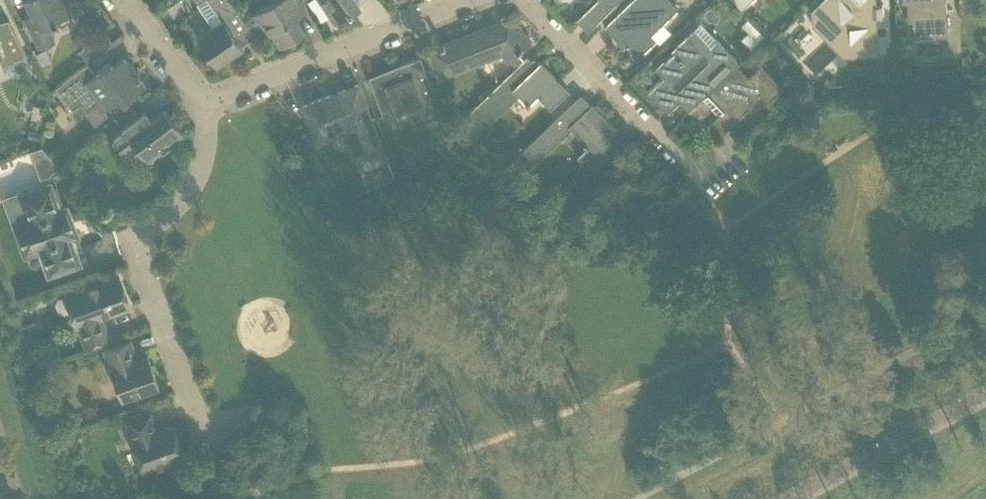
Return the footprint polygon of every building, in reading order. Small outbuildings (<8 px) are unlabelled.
[(38,48),(54,41),(46,24),(52,21),(53,24),(57,22),(56,19),(69,13),(64,1),(67,0),(25,0),(31,13),(23,17),(38,48)] [(198,3),(214,27),(196,39),(216,67),(242,49),(240,46),(237,41),(250,32),(253,37),(254,36),(243,19),(229,0),(196,0),(198,3)] [(254,14),(256,18),(267,35),(271,32),(280,45),(303,30),(295,18),(305,11),(306,10),(299,0),(272,0),(273,1),(254,14)] [(323,5),(334,22),(348,12),(349,13),(352,11),(351,10),(359,5),(356,0),(319,0),(323,5)] [(578,20),(588,30),(619,0),(598,0),(578,20)] [(618,12),(604,26),(619,42),(620,40),(637,58),(656,40),(655,39),(653,40),(649,36),(678,9),(669,0),(631,0),(618,12)] [(741,10),(751,0),(731,0),(741,10)] [(811,25),(823,24),(854,57),(878,56),(876,18),(883,18),(883,5),(875,5),(875,0),(822,0),(810,11),(811,25)] [(902,3),(906,2),(907,22),(912,21),(913,37),(947,35),(946,30),(959,29),(959,13),(958,4),(945,5),(945,0),(902,0),(902,3)] [(958,4),(959,13),(979,0),(985,6),(985,0),(958,0),(958,4)] [(492,25),(428,50),(436,68),(439,78),(486,60),(497,49),(508,60),(509,59),(517,66),(524,59),(517,52),(522,48),(521,47),(530,39),(512,21),(509,24),(507,21),(493,27),(492,25)] [(663,77),(647,92),(667,112),(678,101),(676,99),(681,94),(692,106),(688,111),(689,111),(716,85),(736,65),(738,63),(733,57),(716,40),(700,23),(686,36),(685,37),(671,51),(673,53),(665,61),(663,59),(654,68),(663,77)] [(5,72),(3,67),(26,57),(22,48),(13,30),(0,36),(0,74),(5,72)] [(78,50),(88,62),(113,43),(104,31),(78,50)] [(46,49),(36,54),(42,67),(52,62),(46,49)] [(71,75),(55,88),(72,110),(80,104),(84,110),(97,100),(105,109),(119,98),(123,103),(130,97),(146,85),(139,76),(140,75),(137,72),(136,72),(123,56),(113,64),(110,62),(95,74),(87,63),(71,75)] [(413,105),(417,118),(440,109),(420,57),(389,68),(391,71),(369,80),(383,117),(413,105)] [(512,70),(467,114),(482,130),(518,95),(526,103),(525,104),(527,107),(530,104),(529,103),(537,95),(550,109),(554,105),(569,91),(540,61),(536,66),(527,57),(524,59),(524,60),(517,66),(512,70)] [(716,85),(689,111),(698,121),(711,108),(718,114),(710,122),(721,133),(750,105),(750,101),(759,92),(768,101),(782,88),(760,65),(747,77),(736,65),(716,85)] [(357,84),(302,106),(309,125),(315,140),(334,133),(332,127),(343,123),(349,125),(354,138),(351,146),(360,169),(362,168),(364,172),(361,173),(367,189),(394,178),(386,159),(365,103),(357,84)] [(524,148),(516,156),(528,169),(537,161),(570,129),(584,142),(582,144),(586,148),(588,146),(597,156),(588,164),(594,170),(608,156),(603,150),(611,142),(607,138),(616,129),(591,104),(589,106),(579,96),(564,109),(524,148)] [(138,114),(110,136),(120,148),(127,158),(138,149),(147,161),(160,150),(162,153),(171,146),(169,144),(183,133),(164,109),(151,120),(146,124),(138,114)] [(41,147),(30,151),(34,162),(44,159),(50,173),(58,166),(41,147)] [(23,195),(6,202),(25,255),(42,249),(50,271),(56,269),(69,264),(75,262),(73,256),(75,255),(70,241),(68,242),(67,240),(75,237),(66,211),(56,184),(48,187),(48,186),(42,188),(29,193),(23,195)] [(58,298),(55,303),(58,312),(63,314),(71,311),(76,325),(77,325),(85,345),(108,337),(100,316),(129,306),(119,278),(104,283),(103,281),(77,291),(75,291),(67,295),(65,295),(58,298)] [(75,283),(64,287),(67,295),(75,291),(77,291),(75,283)] [(110,370),(121,399),(158,386),(148,356),(137,360),(129,340),(104,349),(112,369),(110,370)] [(154,467),(156,470),(169,465),(167,461),(184,455),(173,426),(155,432),(153,427),(156,426),(151,412),(126,421),(133,440),(132,441),(142,470),(154,467)] [(85,491),(86,498),(96,498),(95,494),(90,490),(85,491)]
